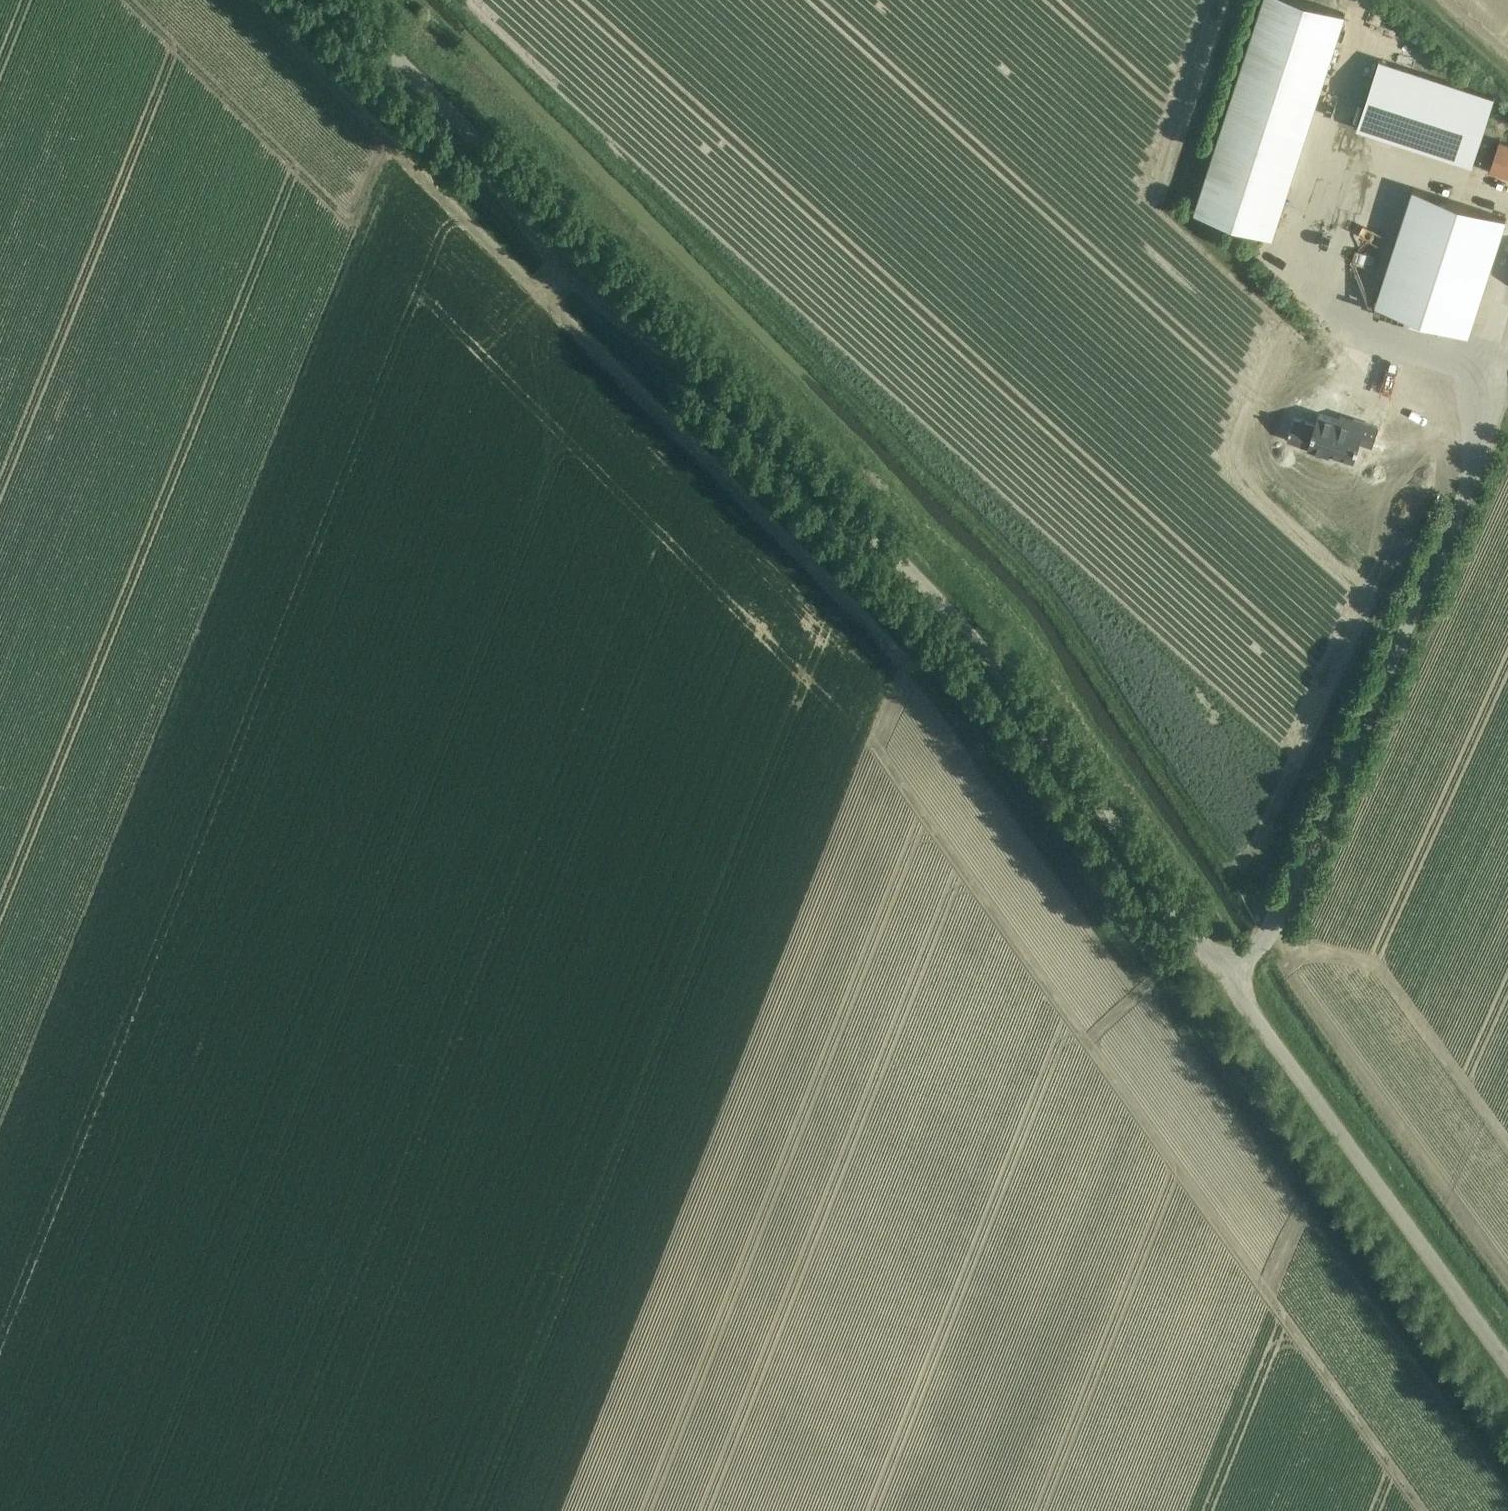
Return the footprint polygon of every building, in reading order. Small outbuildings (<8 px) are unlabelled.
[(1345,13),(1304,0),(1264,0),(1195,211),(1273,236),(1345,13)] [(1494,96),(1380,59),(1358,128),(1472,165),(1494,96)] [(1499,142),(1489,172),(1507,178),(1507,146),(1499,142)] [(1469,334),(1506,218),(1414,188),(1377,304),(1469,334)] [(1295,418),(1288,439),(1309,446),(1308,447),(1330,454),(1331,451),(1355,459),(1360,442),(1373,446),(1379,427),(1354,419),(1352,424),(1319,414),(1316,424),(1295,418)]
